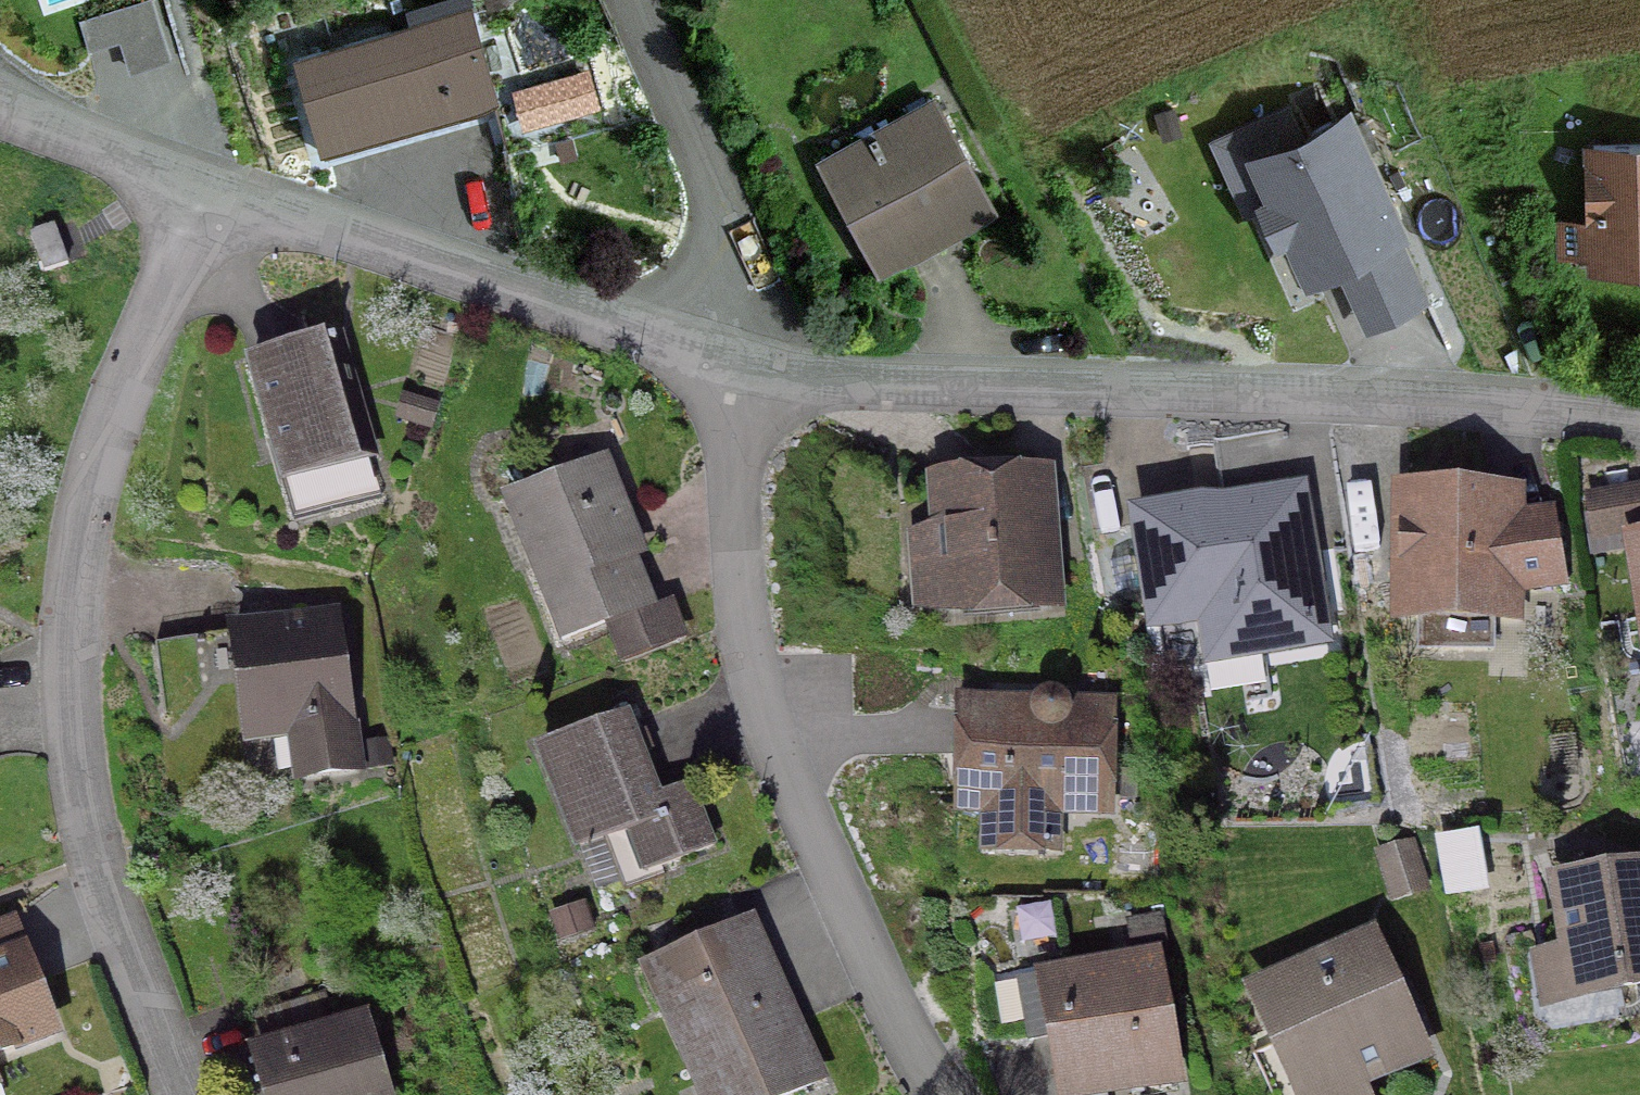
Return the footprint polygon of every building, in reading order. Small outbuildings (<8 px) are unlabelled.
[(151,3),(81,23),(89,53),(122,43),(130,73),(168,62),(151,3)] [(369,143),(491,108),(465,14),(293,61),(316,139),(364,126),(369,143)] [(581,60),(513,79),(531,142),(532,148),(600,128),(581,60)] [(1411,232),(1352,98),(1301,121),(1292,101),(1210,137),(1243,213),(1262,204),(1277,239),(1287,235),(1306,278),(1337,264),(1366,328),(1431,300),(1402,236),(1411,232)] [(864,204),(895,261),(989,209),(930,102),(816,164),(846,219),(849,217),(847,213),(864,204)] [(1591,257),(1639,256),(1639,147),(1589,149),(1591,257)] [(26,237),(40,275),(63,267),(49,229),(26,237)] [(365,461),(331,343),(247,368),(281,485),(365,461)] [(432,409),(400,400),(393,421),(425,430),(432,409)] [(558,643),(603,625),(647,607),(615,527),(616,527),(620,516),(599,464),(514,498),(540,564),(528,569),(558,643)] [(1049,543),(1039,533),(1035,484),(937,492),(947,611),(1044,604),(1040,555),(1049,543)] [(1639,531),(1639,497),(1639,492),(1586,501),(1592,538),(1639,531)] [(1507,531),(1490,502),(1401,500),(1399,603),(1417,603),(1416,651),(1486,652),(1487,604),(1505,605),(1507,531)] [(1290,501),(1138,526),(1153,620),(1192,614),(1201,669),(1257,660),(1255,647),(1313,638),(1305,590),(1312,580),(1308,553),(1298,545),(1290,501)] [(1526,588),(1558,583),(1547,519),(1515,524),(1526,588)] [(1630,551),(1639,610),(1639,549),(1630,551)] [(671,645),(665,613),(651,618),(608,635),(620,665),(671,645)] [(350,770),(329,623),(243,635),(257,737),(290,733),(296,778),(350,770)] [(1010,711),(960,710),(959,773),(958,808),(982,809),(981,852),(1050,853),(1051,809),(1099,810),(1100,763),(1102,712),(1049,712),(1048,708),(1044,702),(1038,698),(1028,697),(1021,699),(1014,704),(1010,711)] [(685,790),(654,802),(622,719),(537,753),(576,852),(624,833),(641,874),(708,848),(685,790)] [(1112,878),(1145,878),(1146,845),(1113,844),(1112,878)] [(1390,898),(1417,889),(1406,852),(1378,860),(1390,898)] [(1555,888),(1571,984),(1613,977),(1615,990),(1639,986),(1639,873),(1555,888)] [(752,961),(737,927),(643,969),(681,1054),(696,1047),(717,1094),(789,1094),(813,1084),(757,958),(752,961)] [(49,1040),(5,928),(0,929),(0,1059),(49,1040)] [(1270,1094),(1359,1094),(1354,1083),(1414,1056),(1365,948),(1254,997),(1270,1034),(1247,1044),(1270,1094)] [(1069,1094),(1074,1094),(1166,1079),(1146,967),(1049,984),(1069,1094)] [(249,1060),(260,1094),(381,1094),(361,1027),(330,1036),(319,998),(250,1019),(261,1056),(249,1060)]
